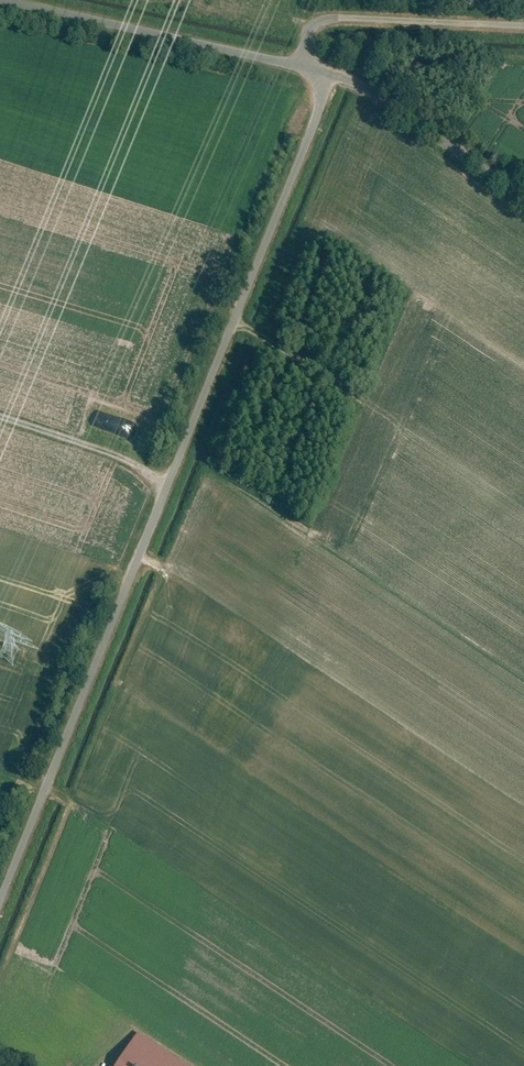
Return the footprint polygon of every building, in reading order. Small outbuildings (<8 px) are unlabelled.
[(128,1033),(109,1065),(185,1065),(128,1033)]
